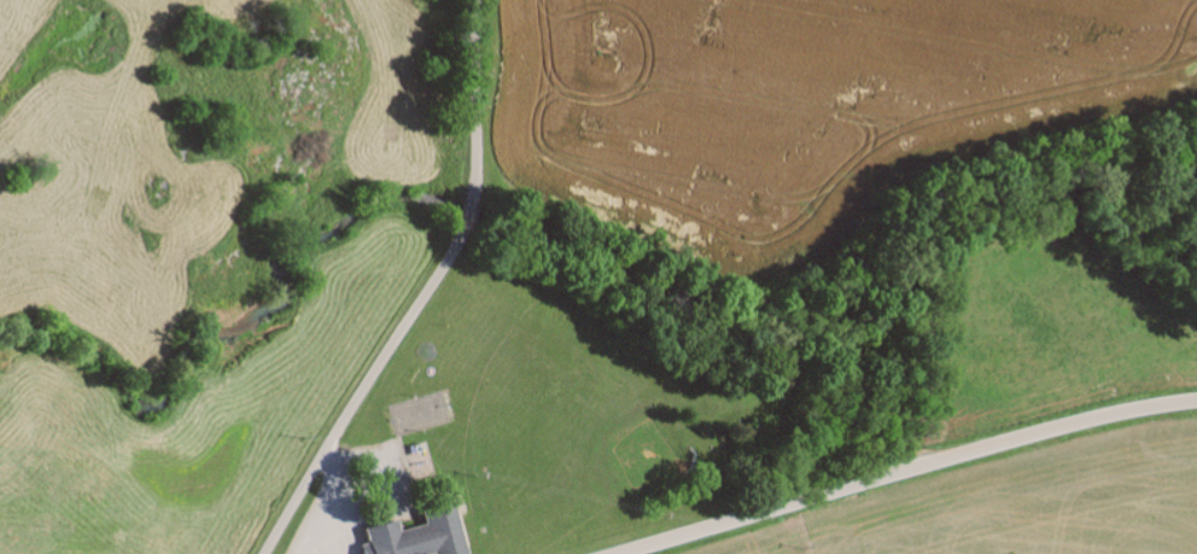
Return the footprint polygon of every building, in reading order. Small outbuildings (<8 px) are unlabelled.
[(453,504),(420,512),(423,523),(397,530),(395,519),(362,527),(366,541),(359,543),(361,553),(425,553),(435,551),(436,553),(464,553),(465,553),(453,504)]
